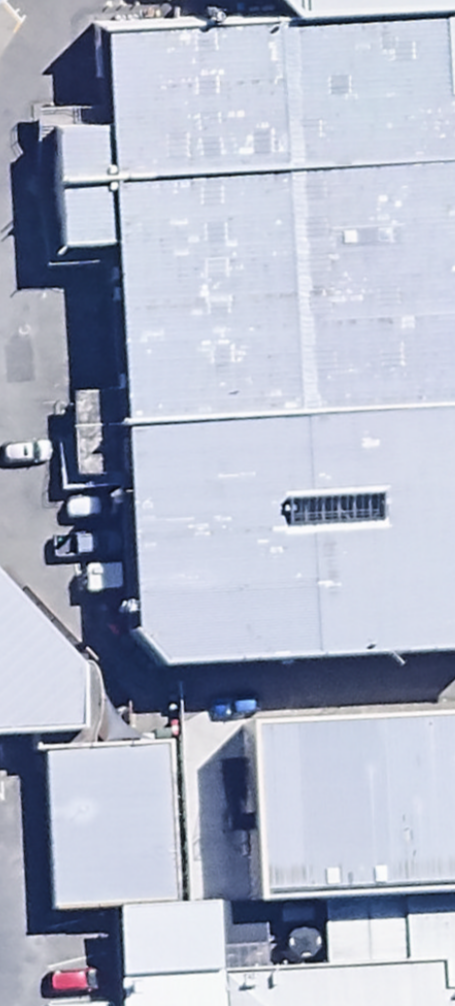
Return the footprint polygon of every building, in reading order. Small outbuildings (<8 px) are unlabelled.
[(454,8),(454,0),(272,0),(283,13),(454,8)] [(454,176),(454,8),(283,13),(111,22),(116,123),(62,124),(67,191),(454,176)] [(454,424),(454,176),(67,191),(72,270),(138,267),(144,434),(454,424)] [(144,434),(152,697),(454,678),(454,424),(144,434)] [(72,747),(104,747),(107,690),(0,578),(0,749),(72,747)] [(263,901),(454,897),(454,713),(259,716),(263,901)] [(104,747),(72,747),(70,932),(161,934),(193,933),(195,748),(104,747)] [(193,933),(161,934),(162,1005),(454,1005),(454,929),(193,933)]
